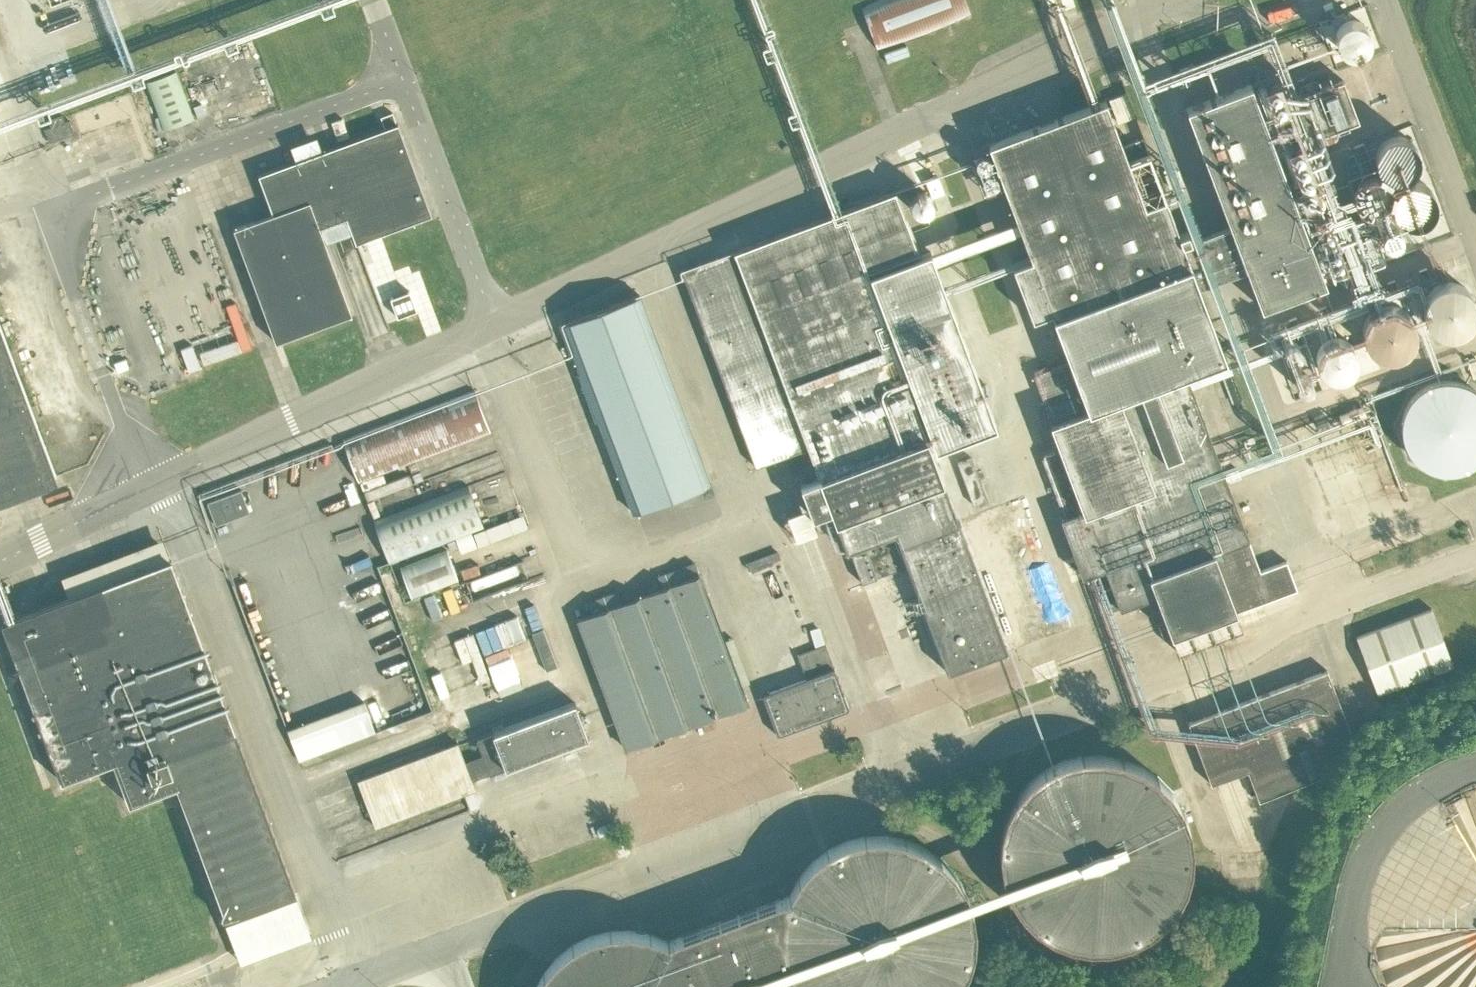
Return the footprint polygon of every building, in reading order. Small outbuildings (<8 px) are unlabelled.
[(879,47),(970,12),(966,0),(890,0),(864,10),(879,47)] [(1048,10),(1070,3),(1069,0),(1045,0),(1048,10)] [(148,82),(165,129),(195,118),(178,71),(148,82)] [(1239,609),(1297,589),(1286,561),(1263,570),(1186,370),(1225,355),(1197,284),(1242,266),(1256,303),(1321,279),(1245,80),(1180,105),(1227,225),(1182,242),(1166,202),(1150,208),(1107,95),(990,140),(1033,252),(1014,259),(1034,312),(1053,304),(1070,348),(1092,407),(1057,421),(1052,423),(1061,446),(1085,509),(1065,517),(1063,517),(1086,576),(1107,567),(1113,581),(1102,585),(1112,610),(1122,606),(1123,607),(1159,593),(1174,634),(1239,609)] [(1312,139),(1357,122),(1342,82),(1297,100),(1312,139)] [(261,173),(275,212),(235,227),(276,341),(353,314),(321,225),(348,215),(357,241),(433,213),(400,122),(399,123),(394,111),(382,115),(387,127),(261,173)] [(48,129),(53,141),(74,133),(70,121),(65,123),(63,115),(50,120),(53,127),(48,129)] [(285,157),(311,147),(307,135),(281,144),(285,157)] [(757,467),(807,447),(847,552),(895,533),(948,673),(1006,651),(929,451),(1002,423),(935,249),(922,254),(897,188),(681,271),(757,467)] [(1434,285),(1429,328),(1468,332),(1473,289),(1434,285)] [(562,324),(634,513),(711,483),(639,294),(562,324)] [(231,339),(192,349),(191,342),(176,346),(182,367),(250,348),(237,299),(221,303),(231,339)] [(1343,332),(1289,344),(1296,377),(1396,356),(1393,341),(1402,339),(1395,307),(1340,319),(1343,332)] [(58,476),(0,317),(0,497),(58,476)] [(112,353),(123,349),(114,325),(103,329),(112,353)] [(1057,421),(1092,407),(1070,348),(1034,361),(1057,421)] [(1400,429),(1403,441),(1406,447),(1410,453),(1415,458),(1420,462),(1425,465),(1431,468),(1438,470),(1444,471),(1451,470),(1458,469),(1464,467),(1470,464),(1475,461),(1475,460),(1475,389),(1468,383),(1462,380),(1455,379),(1449,378),(1442,378),(1436,379),(1429,381),(1423,384),(1414,391),(1409,397),(1403,409),(1401,415),(1400,429)] [(480,388),(344,438),(359,480),(496,431),(480,388)] [(1065,517),(1085,509),(1061,446),(1041,454),(1065,517)] [(957,462),(974,504),(987,499),(971,457),(957,462)] [(382,473),(359,481),(363,490),(385,482),(382,473)] [(412,483),(408,474),(363,491),(366,500),(412,483)] [(469,485),(374,520),(389,563),(485,528),(469,485)] [(241,491),(207,503),(215,525),(249,513),(241,491)] [(478,544),(525,527),(520,515),(474,532),(478,544)] [(851,555),(862,582),(876,577),(876,578),(906,566),(895,537),(865,548),(865,549),(851,555)] [(411,596),(458,579),(447,549),(400,566),(411,596)] [(779,557),(776,550),(746,561),(749,569),(779,557)] [(173,563),(60,603),(6,623),(63,780),(117,760),(132,802),(183,783),(231,917),(293,894),(173,563)] [(662,588),(621,604),(617,593),(589,603),(593,614),(578,620),(627,750),(748,703),(695,563),(658,577),(662,588)] [(1360,634),(1382,690),(1456,661),(1435,605),(1360,634)] [(480,654),(524,635),(515,612),(470,632),(480,654)] [(543,636),(504,653),(509,666),(548,649),(543,636)] [(762,693),(778,736),(851,708),(826,643),(798,654),(806,676),(762,693)] [(1251,764),(1263,794),(1330,768),(1355,729),(1330,665),(1192,718),(1215,778),(1251,764)] [(287,730),(298,761),(374,733),(363,703),(287,730)] [(478,740),(491,776),(589,740),(577,704),(478,740)] [(460,745),(359,781),(375,827),(476,791),(460,745)] [(1000,834),(999,852),(1000,870),(1005,887),(1013,903),(1024,917),(1037,929),(1052,939),(1069,945),(1087,948),(1104,948),(1122,945),(1139,939),(1154,929),(1167,917),(1178,903),(1186,887),(1191,870),(1192,852),(1191,834),(1186,817),(1178,801),(1167,787),(1154,775),(1139,766),(1122,759),(1104,756),(1087,756),(1069,759),(1052,766),(1037,775),(1024,787),(1013,801),(1005,817),(1000,834)] [(1464,791),(1443,800),(1423,813),(1406,829),(1391,847),(1380,868),(1372,890),(1367,914),(1367,938),(1371,962),(1378,985),(1379,986),(1475,986),(1475,788),(1464,791)] [(518,838),(526,861),(598,834),(595,826),(554,841),(548,827),(518,838)] [(668,941),(650,934),(632,930),(613,930),(595,934),(578,941),(562,951),(549,964),(538,980),(535,986),(959,986),(962,983),(970,966),(974,948),(975,929),(973,911),(967,893),(957,877),(945,863),(930,851),(914,843),(896,838),(877,836),(858,838),(841,844),(824,853),(810,865),(798,879),(789,896),(668,941)]
